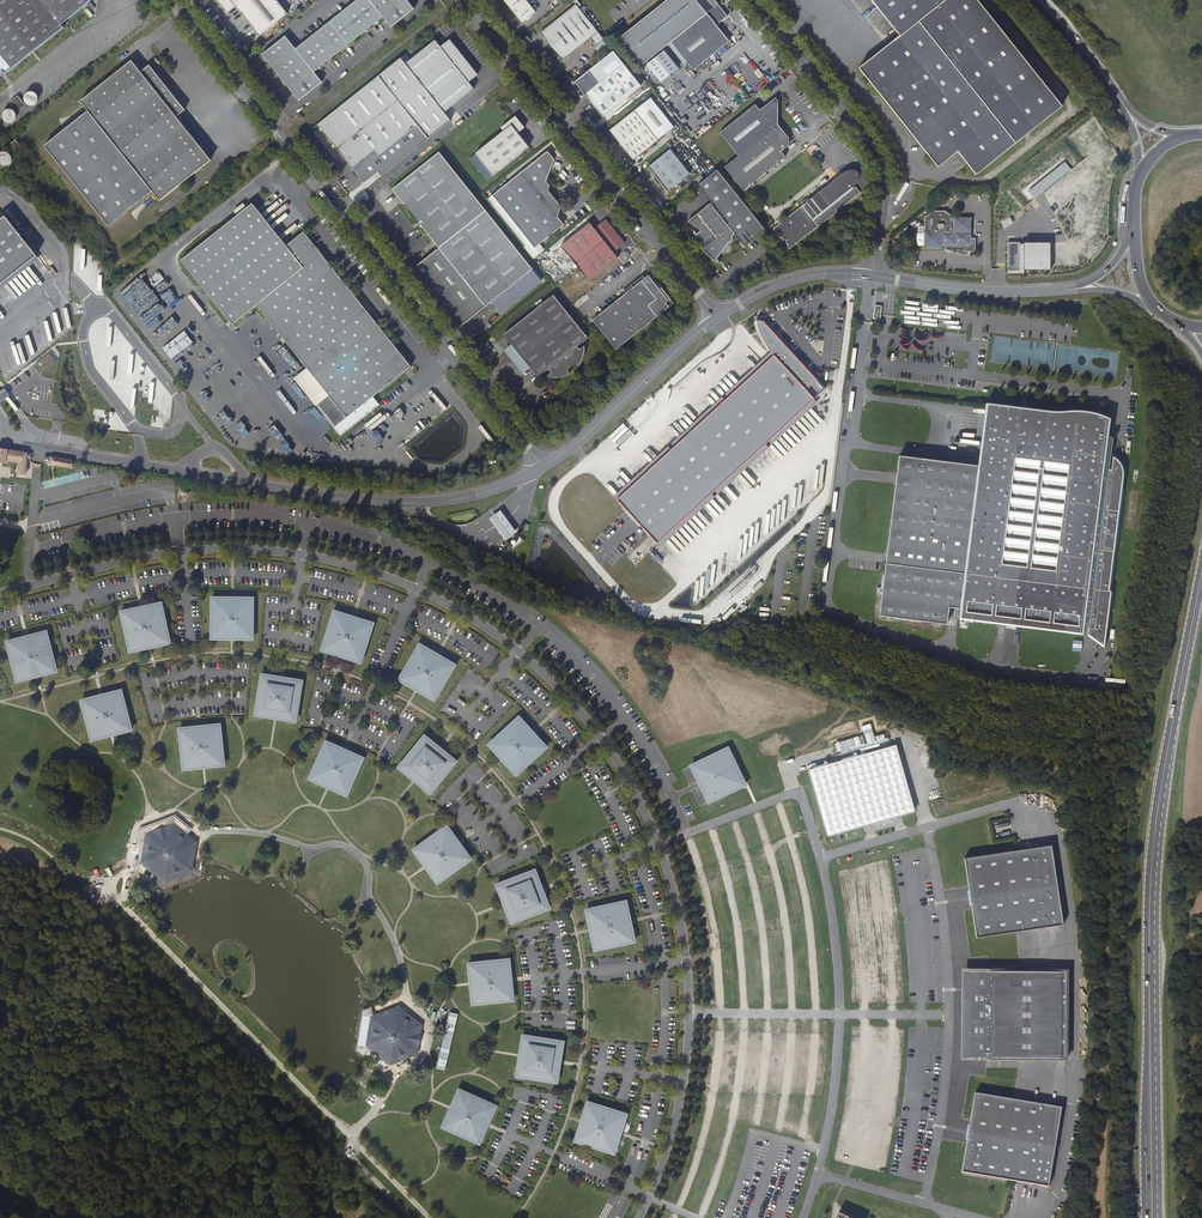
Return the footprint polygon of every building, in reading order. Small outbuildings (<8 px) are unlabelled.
[(3,71),(5,74),(13,67),(63,28),(61,25),(91,1),(89,0),(0,0),(0,73),(3,71)] [(224,9),(230,5),(232,9),(235,6),(259,36),(287,14),(276,0),(217,0),(224,9)] [(285,36),(262,54),(299,101),(322,82),(314,72),(348,45),(383,17),(391,27),(414,9),(407,0),(356,0),(295,49),(285,36)] [(522,24),(536,13),(526,0),(503,0),(522,24)] [(647,16),(621,37),(643,65),(671,42),(693,70),(729,41),(716,25),(727,16),(715,0),(667,0),(647,16)] [(977,0),(871,0),(900,36),(859,68),(938,167),(958,152),(977,175),(1062,107),(977,0)] [(597,45),(604,39),(576,4),(540,33),(563,60),(591,38),(597,45)] [(381,176),(451,121),(444,112),(474,89),(469,82),(478,75),(450,40),(441,47),(435,40),(405,64),(401,58),(318,124),(364,182),(378,171),(381,176)] [(603,117),(641,86),(613,51),(575,82),(603,117)] [(669,55),(675,62),(678,59),(672,52),(669,55)] [(123,154),(160,200),(197,171),(211,160),(176,116),(185,109),(149,64),(140,72),(131,60),(99,86),(80,101),(123,154)] [(559,84),(577,69),(572,63),(554,78),(559,84)] [(707,82),(702,85),(707,92),(712,89),(707,82)] [(651,98),(609,131),(633,160),(674,127),(651,98)] [(760,110),(755,105),(720,133),(739,156),(725,167),(744,191),(785,157),(781,151),(789,145),(789,138),(778,124),(778,102),(775,98),(760,110)] [(529,147),(527,145),(518,133),(525,128),(516,116),(501,128),(504,131),(475,154),(476,154),(471,157),(475,162),(480,159),(489,170),(483,174),(487,180),(493,176),(529,147)] [(688,130),(693,125),(687,120),(682,125),(688,130)] [(521,132),(518,133),(527,145),(530,143),(521,132)] [(22,148),(15,140),(6,147),(9,152),(8,153),(5,151),(4,150),(2,150),(0,150),(0,170),(2,169),(4,169),(5,168),(7,167),(8,165),(9,164),(10,162),(10,160),(10,158),(22,148)] [(668,192),(690,174),(670,149),(648,167),(668,192)] [(554,160),(548,151),(493,195),(535,248),(564,224),(558,217),(562,207),(548,190),(550,186),(546,181),(554,160)] [(418,274),(444,254),(490,216),(486,210),(439,152),(392,189),(433,240),(439,248),(413,268),(418,274)] [(732,238),(734,234),(742,244),(764,228),(718,170),(698,185),(728,224),(727,225),(710,204),(688,221),(701,231),(696,234),(694,231),(694,233),(695,237),(698,243),(700,247),(703,251),(706,254),(709,257),(714,260),(719,263),(717,259),(728,243),(733,239),(732,238)] [(790,249),(860,193),(856,187),(853,189),(851,188),(855,185),(857,183),(858,180),(859,178),(859,175),(859,174),(858,172),(857,171),(855,170),(853,170),(851,170),(849,170),(847,171),(845,172),(843,173),(839,182),(836,179),(802,206),(808,214),(780,236),(790,249)] [(328,395),(322,400),(340,422),(333,427),(340,436),(380,404),(373,396),(404,372),(405,373),(411,369),(410,367),(411,366),(387,336),(336,272),(318,250),(316,247),(303,232),(286,246),(252,203),(247,208),(237,216),(181,260),(217,305),(232,324),(256,305),(267,319),(272,325),(305,366),(307,368),(328,395)] [(233,211),(237,216),(247,208),(243,203),(233,211)] [(774,228),(780,236),(808,214),(802,206),(774,228)] [(971,239),(971,219),(954,219),(944,212),(933,212),(925,218),(924,248),(946,248),(946,250),(963,250),(965,252),(966,252),(974,252),(976,250),(976,239),(971,239)] [(37,256),(5,216),(0,220),(0,285),(37,256)] [(490,216),(444,254),(418,274),(460,327),(492,301),(501,313),(542,281),(532,269),(490,216)] [(613,252),(625,243),(606,219),(594,229),(590,223),(561,246),(589,281),(618,258),(613,252)] [(662,313),(669,307),(673,303),(659,285),(657,286),(649,276),(645,279),(644,278),(645,277),(644,275),(632,285),(633,288),(625,294),(593,320),(616,349),(662,313)] [(550,374),(552,377),(554,378),(557,378),(560,377),(563,377),(565,376),(569,374),(570,373),(567,370),(574,365),(577,368),(579,366),(580,363),(582,360),(583,357),(584,354),(584,352),(584,349),(584,346),(580,350),(577,346),(588,338),(553,295),(504,334),(538,377),(548,369),(551,373),(550,374)] [(881,319),(882,307),(881,305),(875,305),(875,306),(873,319),(881,319)] [(169,312),(148,328),(157,340),(179,324),(169,312)] [(815,399),(826,388),(805,365),(803,364),(785,345),(780,338),(775,333),(774,333),(764,323),(758,325),(757,320),(756,320),(755,326),(764,342),(769,349),(771,352),(774,355),(618,500),(659,544),(814,399),(815,399)] [(209,335),(200,344),(211,354),(220,345),(209,335)] [(289,355),(283,345),(276,349),(282,359),(289,355)] [(1048,369),(1115,376),(1118,351),(1057,345),(1055,360),(1049,360),(1048,369)] [(615,497),(618,500),(774,355),(771,352),(615,497)] [(225,375),(236,365),(225,353),(214,363),(225,375)] [(213,383),(221,377),(211,365),(204,371),(213,383)] [(307,368),(294,378),(333,427),(340,422),(322,400),(328,395),(307,368)] [(185,383),(192,392),(196,388),(190,379),(185,383)] [(251,408),(264,398),(256,387),(243,396),(251,408)] [(0,392),(0,395),(2,397),(0,398),(0,403),(7,397),(9,396),(4,389),(1,391),(0,392)] [(197,402),(201,400),(197,392),(192,394),(197,402)] [(240,399),(234,402),(240,413),(246,410),(240,399)] [(814,399),(659,544),(662,548),(818,403),(814,399)] [(267,400),(253,408),(263,424),(277,416),(267,400)] [(1115,460),(1113,458),(1111,470),(1109,469),(1113,437),(1108,437),(1110,418),(1107,417),(1103,415),(1100,414),(1097,413),(1093,412),(1090,411),(1085,411),(1081,410),(1073,410),(1068,410),(1065,411),(1061,411),(1058,411),(1053,411),(1048,411),(1044,410),(1038,409),(1033,408),(1022,407),(1014,406),(1001,404),(992,403),(987,403),(986,403),(986,404),(985,408),(983,429),(978,463),(978,467),(900,457),(899,457),(899,458),(879,617),(880,617),(947,626),(949,608),(960,610),(959,618),(960,619),(961,619),(993,623),(998,616),(1078,626),(1081,634),(1083,634),(1084,633),(1085,627),(1089,628),(1088,635),(1103,647),(1104,647),(1105,646),(1105,645),(1107,627),(1110,628),(1114,591),(1112,589),(1118,546),(1123,500),(1125,489),(1123,486),(1121,484),(1121,480),(1122,476),(1122,474),(1121,471),(1121,469),(1119,466),(1118,463),(1115,460)] [(263,451),(273,443),(266,433),(255,441),(263,451)] [(5,463),(6,460),(19,462),(18,474),(26,474),(27,458),(31,459),(32,453),(26,453),(14,451),(2,449),(0,448),(0,462),(5,463)] [(1123,486),(1124,480),(1124,476),(1124,472),(1123,469),(1122,466),(1121,464),(1119,461),(1118,459),(1113,456),(1113,458),(1115,460),(1118,463),(1119,466),(1121,469),(1121,471),(1122,474),(1122,476),(1121,480),(1121,484),(1123,486)] [(500,510),(489,518),(506,540),(517,532),(500,510)] [(238,588),(217,588),(216,629),(237,629),(258,629),(258,588),(238,588)] [(165,593),(145,597),(125,602),(134,642),(154,638),(174,633),(165,593)] [(341,602),(328,641),(347,647),(368,654),(381,614),(360,608),(341,602)] [(1021,627),(1081,634),(1078,626),(998,616),(993,623),(1021,627)] [(37,677),(56,672),(54,663),(49,644),(46,632),(38,634),(34,635),(30,636),(27,637),(22,638),(19,639),(14,640),(7,642),(9,649),(10,653),(11,658),(12,661),(13,665),(14,670),(17,682),(32,678),(37,677)] [(426,634),(405,669),(423,680),(441,691),(462,655),(444,645),(426,634)] [(287,668),(267,665),(260,707),(281,710),(301,713),(308,672),(287,668)] [(115,727),(135,722),(125,681),(105,686),(85,692),(95,732),(115,727)] [(541,724),(527,709),(497,737),(510,752),(525,768),(555,740),(541,724)] [(230,757),(225,716),(204,718),(183,720),(188,761),(209,759),(230,757)] [(432,728),(406,760),(422,773),(439,786),(464,754),(447,740),(432,728)] [(351,742),(332,734),(316,771),(334,779),(352,788),(370,750),(351,742)] [(908,738),(821,763),(840,829),(927,803),(908,738)] [(756,778),(739,741),(702,759),(710,777),(719,795),(756,778)] [(199,836),(178,818),(164,823),(151,828),(147,855),(169,873),(181,868),(194,863),(199,836)] [(466,836),(454,819),(421,843),(433,860),(445,877),(479,852),(466,836)] [(990,933),(1079,920),(1067,839),(978,852),(984,892),(990,933)] [(519,917),(558,902),(551,883),(544,864),(505,879),(512,898),(519,917)] [(604,945),(644,937),(640,915),(636,896),(595,906),(599,924),(604,945)] [(519,974),(517,954),(476,959),(478,979),(480,1000),(521,995),(519,974)] [(976,1056),(984,1056),(985,967),(977,967),(976,1009),(976,1056)] [(1081,1057),(1082,968),(985,967),(984,1056),(1081,1057)] [(396,1059),(422,1050),(424,1036),(427,1022),(405,1005),(379,1015),(377,1028),(375,1042),(396,1059)] [(572,1038),(531,1031),(528,1052),(524,1072),(565,1079),(569,1058),(572,1038)] [(449,1125),(487,1142),(496,1121),(504,1104),(466,1087),(458,1106),(449,1125)] [(976,1170),(1064,1185),(1077,1105),(989,1090),(983,1128),(976,1170)] [(591,1118),(584,1138),(624,1151),(631,1130),(637,1111),(597,1099),(591,1118)]
